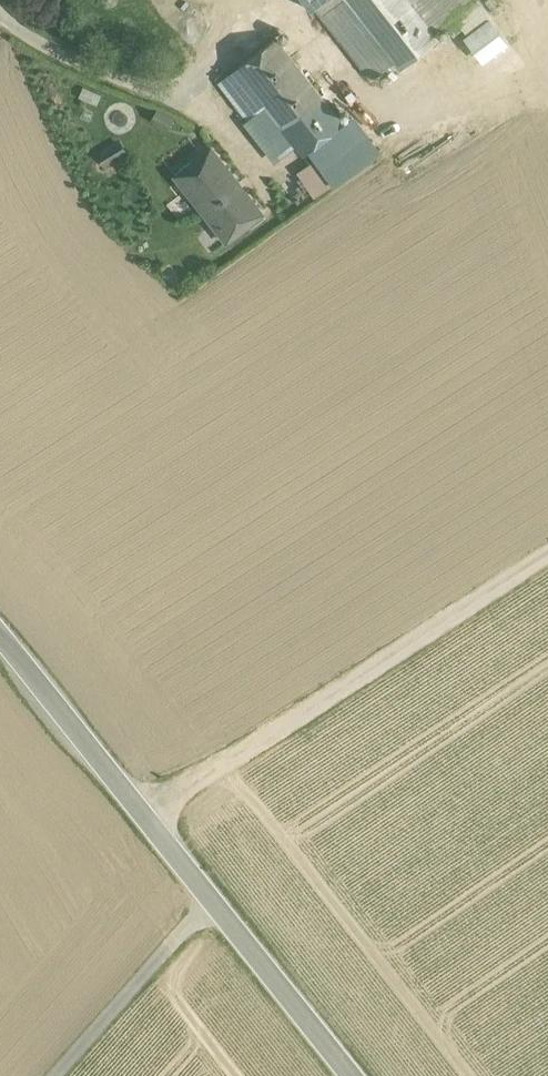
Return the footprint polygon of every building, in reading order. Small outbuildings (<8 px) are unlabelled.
[(316,0),(374,73),(412,42),(413,42),(434,26),(434,25),(460,5),(456,0),(316,0)] [(478,25),(465,34),(484,60),(512,40),(482,0),(479,0),(466,9),(478,25)] [(444,40),(434,26),(413,42),(412,42),(423,56),(444,40)] [(347,120),(276,32),(220,77),(273,142),(288,129),(307,152),(347,120)] [(264,211),(211,146),(177,174),(230,239),(264,211)] [(299,169),(316,195),(335,183),(318,157),(299,169)] [(294,201),(311,194),(303,175),(286,182),(294,201)]
